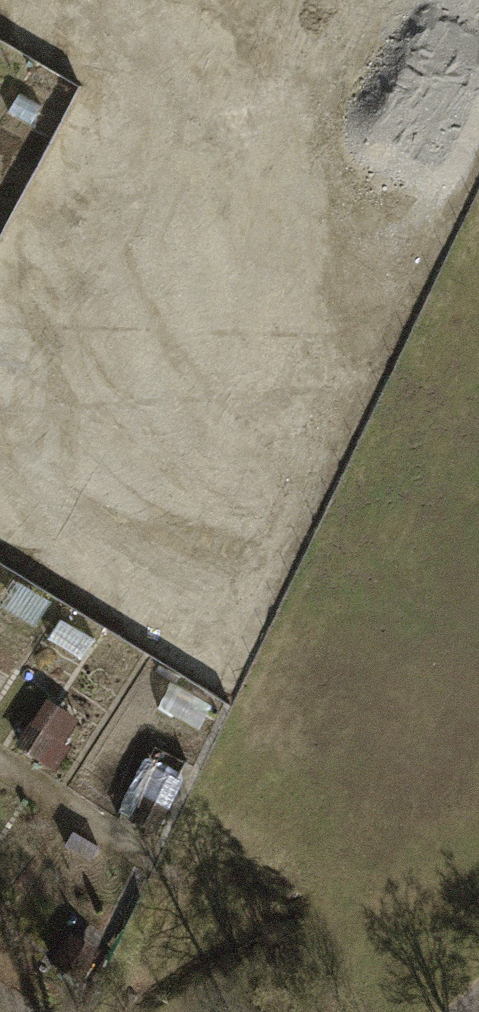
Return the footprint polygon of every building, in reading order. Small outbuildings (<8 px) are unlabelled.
[(0,51),(0,80),(12,57),(0,51)] [(72,92),(47,78),(30,109),(55,123),(72,92)] [(0,194),(0,225),(13,201),(0,194)] [(0,572),(0,599),(12,580),(0,572)] [(86,655),(50,637),(42,652),(79,670),(86,655)] [(31,764),(73,788),(88,762),(47,738),(31,764)] [(196,763),(175,752),(161,779),(182,789),(196,763)]
